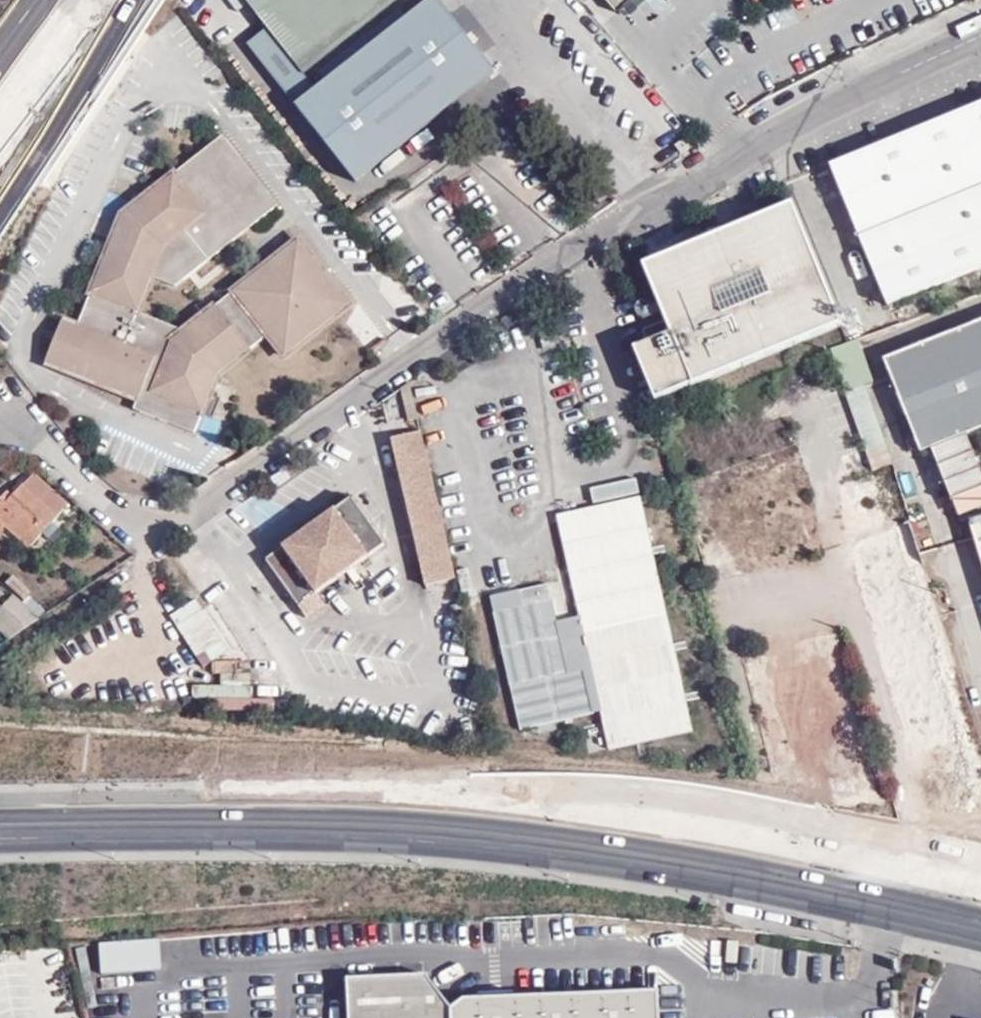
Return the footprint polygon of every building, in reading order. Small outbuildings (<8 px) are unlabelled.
[(267,28),(247,44),(355,182),(494,73),(437,0),(429,0),(315,90),(301,72),(393,0),(245,0),(267,28)] [(616,9),(626,0),(608,0),(616,9)] [(831,164),(889,304),(980,267),(980,103),(831,164)] [(695,143),(689,135),(676,144),(681,152),(695,143)] [(222,136),(131,207),(120,240),(112,238),(77,325),(64,320),(47,362),(138,398),(134,408),(194,433),(202,414),(209,394),(217,375),(267,336),(284,356),(348,305),(297,241),(183,330),(138,311),(152,277),(174,287),(277,205),(222,136)] [(648,345),(635,351),(655,400),(842,326),(792,203),(642,266),(665,322),(643,331),(648,345)] [(120,240),(131,207),(120,216),(112,238),(120,240)] [(887,356),(923,450),(933,446),(961,520),(970,517),(980,514),(980,471),(966,434),(980,429),(980,321),(887,356)] [(843,395),(859,440),(881,436),(862,387),(843,395)] [(220,398),(209,394),(202,414),(212,419),(220,398)] [(424,586),(453,581),(419,433),(391,438),(424,586)] [(870,470),(892,464),(881,436),(859,440),(870,470)] [(0,500),(0,537),(7,528),(30,547),(57,517),(55,515),(67,502),(35,474),(15,496),(9,490),(0,500)] [(594,506),(643,496),(639,478),(590,488),(594,506)] [(594,506),(554,515),(577,618),(598,714),(608,750),(695,730),(643,496),(594,506)] [(329,514),(299,535),(264,560),(297,606),(383,546),(350,498),(329,514)] [(294,528),(299,535),(329,514),(324,506),(294,528)] [(970,517),(980,553),(980,514),(970,517)] [(36,619),(44,612),(28,597),(31,594),(12,575),(2,586),(36,619)] [(598,714),(577,618),(557,622),(548,581),(487,595),(517,731),(598,714)] [(24,628),(34,622),(10,599),(2,606),(24,628)] [(9,638),(24,628),(2,606),(0,609),(0,629),(9,638)] [(423,976),(349,979),(350,1017),(428,1017),(423,976)] [(653,980),(549,985),(550,1004),(451,1009),(425,976),(423,976),(428,1017),(655,1017),(653,980)]
